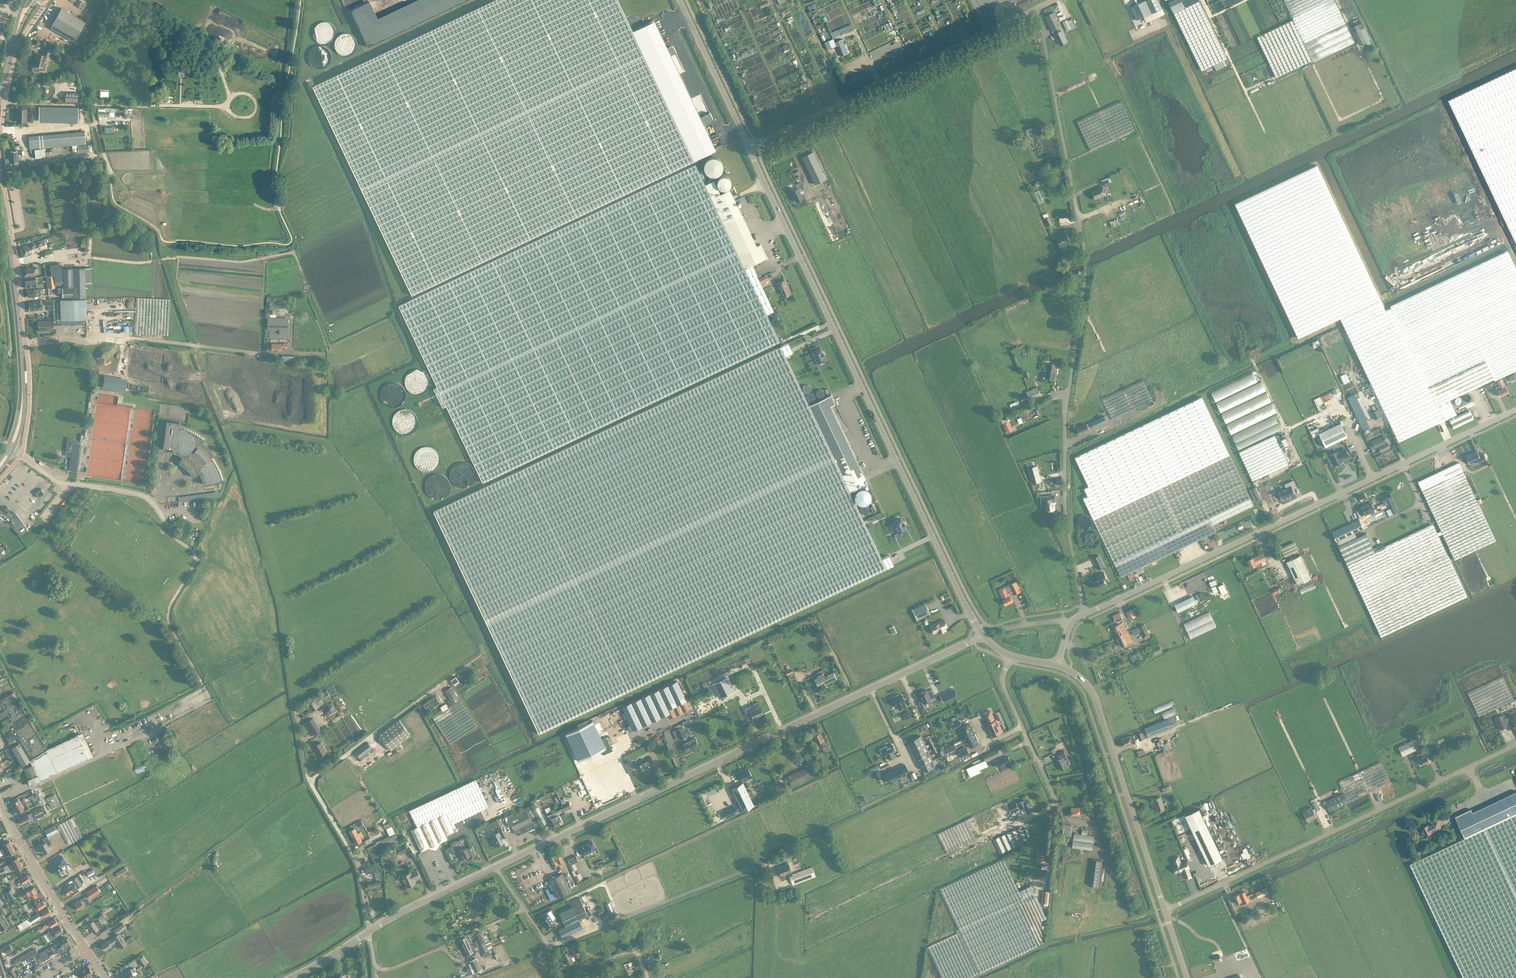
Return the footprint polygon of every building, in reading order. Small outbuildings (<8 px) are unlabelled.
[(87,3),(82,0),(78,0),(76,4),(84,8),(87,3)] [(313,85),(318,96),(348,158),(381,228),(412,293),(694,159),(633,29),(620,3),(619,0),(491,0),(434,27),(313,85)] [(1131,5),(1128,7),(1131,12),(1134,10),(1137,18),(1152,11),(1162,6),(1159,0),(1142,0),(1131,5)] [(1183,2),(1171,8),(1189,46),(1218,104),(1276,76),(1257,35),(1225,51),(1216,33),(1200,0),(1182,0),(1183,2)] [(1294,17),(1257,35),(1276,76),(1313,58),(1305,41),(1346,21),(1336,0),(1286,0),(1294,17)] [(85,21),(85,20),(61,6),(61,7),(52,22),(51,22),(63,29),(61,32),(74,40),(75,36),(76,37),(76,36),(85,20),(85,21)] [(1054,10),(1045,14),(1052,29),(1061,25),(1054,10)] [(1067,29),(1072,27),(1068,19),(1067,18),(1063,20),(1067,29)] [(653,19),(633,29),(694,159),(716,148),(704,123),(712,119),(713,117),(710,111),(700,115),(671,53),(676,51),(673,45),(671,44),(667,46),(665,41),(655,19),(653,19)] [(314,37),(317,40),(319,41),(322,43),(325,43),(328,42),(330,41),(333,39),(334,37),(336,34),(336,30),(335,27),(333,24),(331,22),(328,20),(324,20),(321,20),(318,22),(315,24),(314,27),(313,31),(313,34),(314,37)] [(885,30),(892,27),(889,20),(882,24),(885,30)] [(1356,35),(1363,32),(1358,22),(1351,26),(1356,35)] [(849,23),(830,32),(832,37),(852,29),(849,23)] [(1067,40),(1062,29),(1054,33),(1055,36),(1056,35),(1060,43),(1067,40)] [(342,54),(346,54),(349,54),(353,52),(355,50),(357,46),(357,43),(356,39),(355,36),(352,34),(349,33),(346,32),(343,33),(340,34),(337,36),(336,39),(335,43),(335,46),(337,49),(339,52),(342,54)] [(1364,39),(1364,40),(1366,39),(1363,32),(1356,35),(1359,41),(1364,39)] [(843,39),(835,42),(833,39),(825,42),(827,50),(837,46),(841,56),(848,53),(845,45),(847,44),(846,42),(844,43),(843,39)] [(311,61),(313,64),(315,65),(319,66),(322,66),(325,65),(328,63),(329,61),(331,57),(331,54),(330,51),(328,48),(326,46),(323,44),(319,44),(316,44),(313,46),(311,48),(310,50),(309,53),(309,56),(309,59),(311,61)] [(39,67),(39,66),(43,66),(46,56),(50,57),(52,48),(44,46),(42,53),(36,52),(33,64),(35,64),(34,66),(32,67),(33,70),(38,71),(41,69),(39,67)] [(1449,101),(1512,244),(1515,243),(1515,245),(1515,74),(1449,101)] [(81,94),(78,94),(78,91),(65,90),(65,97),(62,97),(62,100),(65,100),(77,100),(81,100),(81,94)] [(1121,99),(1078,119),(1091,149),(1135,128),(1121,99)] [(16,120),(24,120),(25,116),(26,116),(26,111),(31,111),(31,105),(22,105),(22,107),(17,107),(16,120)] [(78,106),(39,105),(38,120),(78,121),(78,106)] [(98,106),(98,115),(119,115),(119,107),(98,106)] [(45,146),(85,142),(84,129),(28,134),(30,147),(34,147),(45,146)] [(803,143),(806,149),(811,146),(806,135),(803,137),(806,142),(803,143)] [(78,150),(78,151),(92,149),(91,142),(86,143),(72,144),(72,150),(78,150)] [(45,146),(34,147),(35,157),(41,156),(41,154),(45,154),(45,146)] [(19,166),(17,149),(9,150),(9,157),(5,157),(5,162),(4,162),(4,169),(13,168),(13,166),(19,166)] [(813,150),(802,155),(815,182),(826,177),(813,150)] [(706,171),(708,173),(711,174),(713,174),(716,174),(719,173),(721,170),(722,168),(723,165),(723,162),(721,159),(719,157),(716,155),(712,155),(709,156),(707,157),(705,160),(704,162),(704,165),(704,168),(706,171)] [(695,163),(493,259),(399,304),(437,385),(434,387),(443,405),(446,403),(483,480),(577,436),(779,339),(767,312),(774,309),(752,263),(767,256),(760,242),(756,244),(730,187),(720,192),(714,178),(705,183),(695,163)] [(1235,202),(1299,336),(1341,316),(1399,439),(1457,412),(1450,398),(1494,377),(1495,378),(1515,369),(1515,266),(1508,248),(1390,304),(1391,306),(1386,308),(1317,163),(1235,202)] [(719,185),(720,187),(723,188),(726,187),(729,186),(730,183),(731,181),(730,178),(729,176),(726,174),(724,174),(721,175),(719,176),(717,178),(717,181),(717,183),(719,185)] [(803,196),(800,190),(804,188),(801,180),(796,183),(798,186),(791,190),(796,200),(803,196)] [(1106,193),(1102,184),(1091,189),(1095,197),(1106,193)] [(1038,186),(1033,189),(1039,202),(1044,199),(1038,186)] [(1070,240),(1067,232),(1061,234),(1060,232),(1057,234),(1061,243),(1067,240),(1067,241),(1070,240)] [(39,239),(40,240),(34,242),(36,250),(42,248),(47,247),(47,245),(45,239),(44,238),(39,239)] [(36,250),(34,242),(23,245),(25,253),(36,250)] [(53,254),(51,246),(43,249),(45,256),(53,254)] [(50,263),(51,274),(53,273),(54,273),(55,283),(63,282),(63,285),(73,285),(74,296),(86,296),(85,281),(92,281),(91,266),(61,266),(60,262),(50,263)] [(35,274),(35,272),(38,271),(37,267),(34,267),(34,265),(24,266),(25,275),(35,274)] [(25,277),(26,286),(36,285),(35,276),(25,277)] [(791,292),(785,278),(776,282),(783,296),(791,292)] [(62,286),(63,295),(73,295),(72,286),(62,286)] [(151,296),(141,296),(140,330),(150,331),(151,296)] [(55,323),(70,323),(70,324),(74,323),(86,322),(86,317),(87,317),(86,297),(54,298),(54,303),(55,318),(55,323)] [(39,307),(39,308),(42,308),(42,303),(41,303),(40,300),(35,300),(35,301),(28,301),(29,308),(39,307)] [(289,317),(269,316),(268,327),(288,328),(289,317)] [(55,323),(55,318),(38,319),(38,328),(53,328),(53,324),(55,323)] [(299,330),(288,330),(289,338),(299,338),(299,330)] [(788,341),(520,468),(434,509),(539,731),(626,690),(893,563),(889,553),(882,557),(850,489),(868,481),(859,462),(860,462),(858,462),(857,459),(858,457),(857,458),(831,404),(836,402),(831,392),(809,403),(785,354),(793,351),(788,341)] [(820,346),(818,347),(816,345),(810,348),(812,351),(813,350),(818,361),(820,360),(820,361),(824,359),(823,359),(825,358),(823,353),(824,353),(822,350),(820,346)] [(135,353),(133,363),(144,365),(143,371),(139,370),(138,376),(148,377),(149,372),(148,371),(148,366),(154,367),(156,356),(135,353)] [(1047,361),(1045,376),(1055,378),(1057,363),(1047,361)] [(407,389),(409,391),(413,393),(416,393),(420,393),(424,391),(426,389),(428,385),(429,382),(429,378),(428,375),(426,372),(423,370),(420,369),(416,369),(413,369),(410,371),(407,373),(405,376),(404,379),(404,382),(405,386),(407,389)] [(127,378),(105,374),(103,386),(125,389),(127,378)] [(1497,379),(1500,384),(1496,385),(1500,394),(1509,390),(1506,385),(1502,377),(1497,379)] [(1113,418),(1137,406),(1153,399),(1144,378),(1103,398),(1110,412),(1113,418)] [(386,405),(390,406),(394,406),(397,405),(401,403),(403,400),(405,396),(405,392),(404,388),(402,385),(399,383),(396,381),(392,380),(389,380),(385,382),(382,384),(380,387),(379,390),(379,394),(379,397),(381,401),(383,403),(386,405)] [(149,390),(150,384),(129,381),(128,387),(149,390)] [(1026,390),(1029,397),(1040,392),(1037,386),(1026,390)] [(1075,454),(1089,484),(1084,486),(1088,493),(1083,495),(1121,574),(1130,570),(1216,529),(1213,523),(1215,522),(1254,504),(1203,395),(1163,414),(1161,415),(1160,413),(1075,454)] [(1322,415),(1337,408),(1333,399),(1308,409),(1306,404),(1302,405),(1308,419),(1322,414),(1322,415)] [(396,430),(399,432),(403,433),(406,433),(410,431),(413,429),(415,426),(417,423),(417,419),(416,415),(414,412),(412,409),(408,408),(404,407),(400,407),(397,409),(394,411),(392,414),(391,417),(391,421),(392,424),(393,428),(396,430)] [(1371,410),(1374,417),(1381,414),(1378,407),(1371,410)] [(1278,413),(1232,432),(1238,444),(1283,425),(1278,413)] [(1107,420),(1105,414),(1077,426),(1079,432),(1090,428),(1089,426),(1093,424),(1094,425),(1107,420)] [(179,424),(180,424),(180,420),(167,419),(166,427),(161,426),(159,439),(165,440),(163,448),(168,449),(172,450),(176,451),(179,424)] [(1013,428),(1009,419),(1003,422),(1007,431),(1013,428)] [(1341,421),(1319,431),(1326,445),(1347,434),(1341,421)] [(179,424),(176,451),(180,452),(183,454),(179,461),(182,463),(185,465),(184,466),(186,468),(189,471),(190,470),(192,473),(194,475),(200,472),(203,477),(205,483),(223,478),(221,472),(219,466),(216,460),(212,455),(215,453),(211,448),(207,444),(203,440),(205,437),(199,433),(193,429),(186,426),(180,424),(179,424)] [(147,447),(148,434),(138,434),(138,441),(141,442),(141,447),(147,447)] [(1240,450),(1253,479),(1289,463),(1275,434),(1240,450)] [(1385,434),(1372,440),(1375,446),(1378,444),(1381,450),(1390,446),(1385,434)] [(69,439),(68,449),(71,450),(71,449),(80,450),(81,443),(81,440),(69,439)] [(416,464),(418,467),(421,469),(425,470),(428,470),(432,469),(435,467),(437,464),(439,461),(439,457),(438,454),(437,451),(435,448),(432,446),(428,445),(425,445),(422,446),(419,448),(416,451),(415,454),(414,457),(415,461),(416,464)] [(1349,454),(1349,452),(1346,447),(1339,450),(1338,449),(1330,453),(1335,463),(1337,462),(1338,463),(1339,463),(1340,462),(1341,462),(1341,460),(1343,459),(1342,457),(1349,454)] [(72,455),(70,468),(78,469),(80,450),(71,449),(71,450),(70,455),(72,455)] [(1477,449),(1466,454),(1469,462),(1476,459),(1478,462),(1487,457),(1484,451),(1479,453),(1477,449)] [(1484,516),(1478,503),(1473,492),(1474,492),(1463,469),(1459,460),(1418,479),(1422,488),(1433,511),(1444,535),(1454,558),(1477,548),(1495,539),(1484,516)] [(459,486),(463,486),(467,485),(470,483),(472,480),(474,477),(474,473),(474,470),(472,466),(470,464),(467,462),(464,461),(460,461),(457,462),(454,463),(451,466),(450,469),(449,473),(449,476),(450,480),(453,483),(456,485),(459,486)] [(1037,464),(1028,466),(1033,481),(1041,479),(1037,464)] [(437,498),(441,497),(444,496),(447,493),(449,490),(450,487),(450,484),(450,480),(448,477),(446,474),(442,472),(439,471),(435,472),(431,473),(428,475),(426,478),(424,481),(424,485),(425,489),(427,493),(430,495),(433,497),(437,498)] [(1280,491),(1279,492),(1281,495),(1282,495),(1283,497),(1284,497),(1284,498),(1287,496),(1287,495),(1296,491),(1293,486),(1296,484),(1293,478),(1285,482),(1286,486),(1279,489),(1280,491)] [(1280,496),(1275,483),(1273,483),(1273,482),(1266,484),(1271,500),(1280,496)] [(1251,488),(1256,499),(1262,496),(1256,485),(1251,488)] [(35,491),(38,496),(44,492),(41,487),(35,491)] [(1388,498),(1395,511),(1399,509),(1390,490),(1381,495),(1384,500),(1388,498)] [(1047,509),(1048,509),(1054,508),(1054,505),(1055,505),(1054,501),(1056,501),(1055,493),(1051,493),(1052,496),(1041,498),(1042,503),(1046,502),(1047,509)] [(1366,514),(1365,512),(1374,507),(1374,506),(1375,505),(1373,501),(1372,502),(1371,500),(1359,506),(1360,508),(1357,509),(1361,517),(1366,514)] [(29,528),(16,511),(6,504),(4,507),(0,503),(0,527),(12,524),(20,535),(29,528)] [(895,533),(896,536),(902,533),(901,530),(906,528),(904,523),(903,520),(901,516),(899,517),(898,516),(895,518),(895,519),(893,520),(899,531),(895,533)] [(1337,539),(1364,526),(1359,517),(1332,530),(1337,539)] [(1467,594),(1433,521),(1347,562),(1381,635),(1467,594)] [(1347,562),(1374,549),(1366,531),(1339,544),(1347,562)] [(1281,546),(1285,555),(1299,549),(1295,540),(1281,546)] [(1266,561),(1265,558),(1266,558),(1263,551),(1253,556),(1248,558),(1251,565),(1256,563),(1263,559),(1264,562),(1266,561)] [(1094,556),(1097,562),(1099,561),(1101,566),(1104,564),(1099,553),(1094,556)] [(1301,553),(1287,560),(1298,583),(1312,576),(1301,553)] [(1107,576),(1105,570),(1097,574),(1098,577),(1092,580),(1096,587),(1106,581),(1105,578),(1107,576)] [(1013,590),(1014,592),(1021,589),(1016,579),(1009,582),(1013,590)] [(1299,586),(1301,590),(1315,584),(1313,580),(1299,586)] [(1478,580),(1476,581),(1478,590),(1485,588),(1484,584),(1479,585),(1478,580)] [(1013,590),(1009,582),(1005,585),(999,588),(1004,597),(1003,598),(1006,603),(1013,599),(1010,594),(1009,592),(1013,590)] [(1222,593),(1228,590),(1224,582),(1218,584),(1222,593)] [(1193,594),(1175,602),(1179,610),(1197,601),(1193,594)] [(930,612),(925,601),(912,607),(917,618),(930,612)] [(1137,614),(1133,607),(1127,610),(1130,617),(1137,614)] [(1120,610),(1113,613),(1116,620),(1123,617),(1120,610)] [(1210,610),(1184,622),(1191,637),(1216,625),(1210,610)] [(946,628),(945,626),(948,625),(944,618),(930,625),(933,632),(940,629),(941,631),(946,628)] [(1123,620),(1114,625),(1118,634),(1128,630),(1125,624),(1123,620)] [(1145,634),(1149,632),(1144,622),(1132,628),(1134,633),(1142,629),(1145,634)] [(1128,630),(1118,634),(1123,644),(1132,640),(1128,630)] [(1141,656),(1138,651),(1131,654),(1133,660),(1141,656)] [(818,676),(815,678),(817,683),(824,680),(825,683),(837,677),(834,671),(825,675),(823,671),(817,674),(818,676)] [(456,674),(451,678),(454,683),(460,680),(456,674)] [(1479,714),(1515,698),(1504,674),(1468,690),(1479,714)] [(726,676),(715,681),(722,696),(733,690),(726,676)] [(677,679),(648,693),(658,717),(668,712),(670,716),(690,707),(677,679)] [(451,685),(445,689),(453,702),(459,698),(451,685)] [(954,687),(944,691),(940,693),(942,697),(943,700),(957,693),(954,687)] [(330,694),(327,688),(320,692),(317,694),(320,700),(330,694)] [(931,688),(927,690),(926,688),(919,691),(925,702),(931,699),(931,697),(934,695),(931,688)] [(894,696),(892,697),(895,704),(897,703),(900,708),(906,705),(904,702),(903,700),(905,699),(902,692),(899,694),(898,692),(894,695),(894,696)] [(331,700),(333,699),(340,713),(344,711),(336,693),(329,696),(331,700)] [(658,717),(648,693),(632,700),(643,724),(658,717)] [(428,709),(440,700),(436,694),(424,703),(428,709)] [(313,709),(319,705),(314,698),(306,704),(309,709),(305,711),(306,714),(313,709)] [(478,724),(461,698),(448,706),(446,702),(441,705),(442,707),(432,714),(450,742),(478,724)] [(643,724),(632,700),(622,705),(633,729),(643,724)] [(764,712),(758,700),(745,706),(750,718),(753,717),(754,718),(758,716),(758,715),(764,712)] [(327,712),(333,712),(336,707),(333,702),(328,703),(325,707),(327,712)] [(989,721),(987,722),(989,727),(990,727),(993,734),(1003,729),(1002,728),(1005,727),(1003,722),(1001,724),(998,718),(1000,717),(998,712),(994,714),(991,708),(984,711),(989,721)] [(1509,723),(1504,712),(1495,717),(1500,728),(1509,723)] [(8,713),(0,717),(3,722),(11,719),(8,713)] [(313,716),(304,722),(311,734),(320,728),(313,716)] [(1168,717),(1159,721),(1145,726),(1149,735),(1171,727),(1168,717)] [(391,749),(411,734),(399,718),(379,733),(391,749)] [(601,748),(604,753),(613,749),(606,735),(602,737),(593,719),(565,732),(578,759),(601,748)] [(966,731),(967,735),(974,731),(970,722),(961,726),(964,732),(966,731)] [(10,738),(7,740),(8,741),(16,736),(8,725),(3,728),(10,738)] [(681,737),(683,741),(682,741),(686,749),(698,743),(695,736),(687,739),(685,735),(687,734),(683,725),(676,728),(681,737)] [(71,764),(93,755),(83,730),(27,752),(30,760),(22,764),(29,781),(43,776),(71,765),(71,764)] [(820,740),(823,745),(827,743),(823,735),(821,736),(820,731),(814,734),(818,741),(820,740)] [(967,735),(966,735),(970,745),(979,741),(974,731),(967,735)] [(911,738),(914,743),(923,739),(921,733),(911,738)] [(1134,733),(1133,733),(1122,737),(1124,744),(1136,740),(1134,733)] [(30,742),(35,742),(36,747),(44,747),(43,743),(41,744),(40,738),(33,738),(33,734),(30,734),(30,742)] [(1070,736),(1065,739),(1068,747),(1073,745),(1074,745),(1070,736)] [(19,739),(10,743),(19,761),(29,757),(27,753),(26,753),(19,739)] [(142,741),(146,754),(152,752),(148,739),(142,741)] [(923,739),(914,743),(916,748),(925,744),(923,739)] [(1417,748),(1412,739),(1399,745),(1403,754),(1417,748)] [(314,744),(320,754),(327,750),(321,740),(314,744)] [(805,762),(811,759),(807,750),(805,746),(802,740),(793,744),(796,751),(798,750),(800,754),(801,753),(805,762)] [(363,760),(375,750),(368,741),(355,750),(363,760)] [(893,750),(896,749),(893,743),(887,746),(887,744),(880,747),(881,752),(884,751),(885,754),(886,754),(887,758),(889,757),(895,754),(894,751),(893,750)] [(916,748),(918,753),(928,749),(925,744),(916,748)] [(13,754),(9,746),(5,749),(9,756),(13,754)] [(963,756),(970,752),(967,747),(960,750),(963,756)] [(987,753),(989,756),(989,757),(1000,752),(998,748),(987,753)] [(1429,748),(1423,751),(1422,750),(1417,753),(1419,756),(1421,755),(1423,760),(1422,760),(1424,764),(1431,761),(1428,755),(1431,753),(1429,748)] [(928,749),(918,753),(921,758),(930,753),(928,749)] [(1057,752),(1058,754),(1060,757),(1056,759),(1061,768),(1068,765),(1065,757),(1068,756),(1064,749),(1057,752)] [(355,750),(352,753),(358,762),(362,760),(355,750)] [(921,758),(923,763),(933,758),(930,753),(921,758)] [(1011,763),(1011,761),(1012,761),(1009,754),(999,759),(998,757),(995,759),(998,764),(1001,763),(1002,767),(1011,763)] [(635,761),(638,768),(641,767),(642,769),(648,766),(649,767),(652,765),(651,763),(654,761),(651,755),(648,756),(649,758),(645,760),(643,757),(635,761)] [(933,758),(923,763),(926,768),(935,764),(933,758)] [(985,758),(972,764),(976,772),(980,770),(979,768),(988,764),(985,758)] [(1349,800),(1390,780),(1380,760),(1339,780),(1349,800)] [(813,761),(807,765),(787,774),(792,784),(818,772),(813,761)] [(895,768),(898,774),(898,775),(901,773),(908,770),(908,769),(909,769),(908,766),(907,766),(905,762),(898,766),(895,767),(895,768)] [(752,775),(751,772),(748,766),(738,770),(742,780),(752,775)] [(898,774),(895,768),(895,767),(884,772),(888,780),(898,775),(898,774)] [(882,775),(879,768),(873,771),(876,777),(882,775)] [(476,777),(441,794),(454,821),(489,805),(476,777)] [(743,781),(732,787),(739,802),(742,809),(754,804),(743,781)] [(1087,787),(1081,789),(1086,803),(1092,802),(1087,787)] [(1330,809),(1348,800),(1344,791),(1325,799),(1330,809)] [(55,792),(47,796),(51,805),(59,801),(55,792)] [(1473,812),(1471,809),(1455,817),(1465,838),(1410,864),(1464,977),(1515,977),(1515,792),(1473,812)] [(454,821),(441,794),(409,809),(417,825),(411,828),(421,850),(430,846),(431,847),(437,849),(440,843),(439,842),(448,837),(446,834),(455,830),(453,827),(456,825),(454,821)] [(1157,803),(1158,809),(1165,807),(1161,795),(1154,797),(1155,800),(1154,800),(1156,804),(1157,803)] [(22,798),(20,799),(18,797),(11,801),(14,806),(21,802),(23,801),(26,799),(29,798),(28,796),(25,797),(24,796),(22,797),(22,798)] [(1017,800),(1009,804),(1006,799),(992,806),(991,806),(938,832),(947,851),(1013,819),(1012,819),(1018,816),(1015,810),(1025,805),(1028,811),(1036,807),(1031,798),(1030,799),(1029,798),(1026,800),(1025,798),(1017,801),(1017,800)] [(561,804),(551,809),(558,823),(563,820),(558,810),(563,808),(564,809),(572,806),(569,800),(561,804)] [(24,807),(21,802),(14,806),(17,811),(24,807)] [(724,817),(742,809),(739,802),(721,811),(724,817)] [(514,828),(516,827),(518,830),(520,831),(540,822),(531,803),(508,815),(514,828)] [(44,804),(41,805),(33,809),(36,817),(44,813),(47,812),(44,804)] [(546,821),(538,805),(534,807),(542,823),(546,821)] [(1314,806),(1313,807),(1312,806),(1312,805),(1306,808),(1306,809),(1304,810),(1308,820),(1317,815),(1314,810),(1316,809),(1314,806)] [(1209,863),(1223,856),(1200,806),(1185,813),(1209,863)] [(558,823),(551,809),(547,811),(553,825),(558,823)] [(32,816),(31,814),(29,815),(28,813),(18,818),(21,822),(32,816)] [(83,835),(73,815),(58,823),(69,843),(83,835)] [(1085,816),(1074,819),(1077,828),(1087,825),(1085,816)] [(1424,834),(1425,836),(1432,832),(1440,828),(1437,822),(1429,826),(1429,825),(1421,828),(1422,831),(1421,831),(1421,832),(1422,834),(1423,834),(1424,834)] [(43,837),(44,841),(40,843),(44,851),(50,848),(48,845),(52,843),(50,840),(47,842),(46,840),(49,838),(48,835),(58,830),(56,828),(57,828),(58,830),(60,829),(59,827),(58,824),(55,825),(54,824),(44,829),(47,834),(43,837)] [(387,847),(387,846),(386,846),(400,839),(396,831),(395,831),(392,824),(387,827),(390,834),(382,837),(382,838),(376,840),(377,842),(367,846),(371,853),(370,853),(375,862),(381,859),(378,854),(381,853),(380,850),(387,847)] [(994,838),(1001,852),(1027,839),(1028,840),(1029,839),(1022,824),(994,838)] [(1087,825),(1077,828),(1080,836),(1090,833),(1087,825)] [(361,830),(358,832),(355,826),(350,829),(356,842),(362,839),(360,837),(364,835),(362,830),(361,830)] [(491,839),(493,845),(504,841),(501,835),(505,834),(501,826),(498,828),(499,830),(494,832),(496,837),(491,839)] [(4,845),(3,846),(2,846),(0,847),(3,852),(5,851),(4,849),(6,848),(12,845),(9,839),(3,842),(4,845)] [(596,847),(592,839),(579,845),(583,853),(596,847)] [(409,848),(406,842),(397,847),(400,853),(409,848)] [(79,844),(72,848),(80,861),(86,858),(79,844)] [(458,850),(459,852),(457,853),(460,859),(464,857),(464,856),(469,854),(470,856),(477,853),(473,844),(467,847),(467,846),(458,850)] [(6,848),(9,853),(6,854),(7,857),(14,853),(13,851),(15,850),(12,845),(6,848)] [(804,845),(797,847),(800,855),(807,852),(804,845)] [(559,849),(554,852),(561,866),(566,864),(564,860),(564,859),(559,849)] [(1039,850),(1039,859),(1043,859),(1043,864),(1048,864),(1048,859),(1046,859),(1046,856),(1045,856),(1046,851),(1039,850)] [(561,866),(554,852),(549,854),(554,864),(556,868),(561,866)] [(66,861),(66,860),(62,854),(53,860),(54,863),(51,865),(56,872),(63,868),(61,864),(66,861)] [(568,857),(570,863),(578,859),(576,854),(568,857)] [(1175,866),(1175,868),(1176,870),(1176,869),(1177,871),(1184,868),(1187,877),(1192,875),(1188,866),(1190,866),(1187,858),(1184,860),(1184,859),(1181,860),(1178,854),(1172,856),(1175,863),(1174,863),(1174,865),(1174,867),(1175,866)] [(14,864),(20,860),(17,855),(11,858),(14,864)] [(1044,919),(1046,915),(1032,883),(1030,882),(1017,887),(1004,855),(961,873),(977,871),(978,880),(979,877),(986,880),(991,879),(986,881),(987,884),(994,881),(997,882),(997,884),(1000,882),(1002,886),(1003,900),(1008,902),(1008,906),(1010,903),(1012,903),(1014,903),(1014,907),(1021,904),(1037,942),(1042,940),(1041,930),(1045,929),(1041,919),(1044,919)] [(23,866),(20,860),(14,864),(17,869),(23,866)] [(788,871),(793,883),(816,874),(812,865),(792,872),(791,870),(792,870),(789,861),(784,863),(784,864),(782,864),(777,866),(780,874),(788,871)] [(1089,869),(1088,869),(1089,874),(1090,873),(1093,882),(1100,879),(1098,870),(1101,869),(1099,861),(1088,865),(1089,869)] [(375,879),(376,884),(377,884),(377,887),(383,885),(381,868),(382,868),(381,862),(365,866),(366,869),(370,868),(371,871),(375,870),(377,878),(375,879)] [(118,876),(128,869),(126,865),(116,872),(118,876)] [(411,871),(411,870),(402,874),(407,885),(416,881),(414,877),(416,876),(416,877),(420,875),(417,868),(411,871)] [(17,871),(10,873),(7,874),(8,876),(9,875),(10,879),(15,878),(15,877),(19,875),(18,873),(17,871)] [(571,889),(562,871),(549,878),(557,896),(571,889)] [(18,878),(20,880),(18,881),(20,885),(22,884),(24,886),(31,882),(29,878),(30,877),(26,872),(18,878)] [(73,881),(70,883),(64,887),(67,893),(74,889),(72,887),(76,885),(77,887),(82,884),(81,882),(84,880),(79,873),(72,878),(73,881)] [(95,881),(97,886),(107,880),(105,876),(95,881)] [(376,884),(375,879),(372,879),(371,877),(367,878),(368,880),(368,881),(369,886),(372,885),(372,889),(377,888),(377,887),(377,884),(376,884)] [(1274,888),(1272,883),(1268,885),(1256,890),(1259,896),(1270,890),(1274,888)] [(96,884),(90,887),(95,893),(100,890),(96,884)] [(34,885),(22,892),(21,893),(23,896),(29,892),(32,897),(38,894),(35,890),(37,889),(34,885)] [(555,896),(552,890),(550,891),(547,886),(545,887),(548,893),(546,893),(549,899),(555,896)] [(8,895),(6,897),(8,900),(17,895),(14,889),(13,890),(12,887),(5,891),(8,895)] [(1241,904),(1250,900),(1248,895),(1245,889),(1234,894),(1237,901),(1239,900),(1241,904)] [(80,898),(73,902),(77,908),(90,900),(86,894),(80,898)] [(35,902),(31,905),(33,907),(34,906),(37,910),(40,908),(39,907),(46,903),(42,898),(40,899),(38,896),(34,899),(35,902)] [(566,924),(559,928),(561,933),(562,935),(583,926),(579,918),(589,914),(580,896),(571,900),(573,904),(559,911),(566,924)] [(1090,903),(1078,905),(1080,914),(1086,912),(1087,916),(1098,913),(1097,906),(1091,908),(1090,903)] [(1065,904),(1056,906),(1059,918),(1064,917),(1065,920),(1072,919),(1069,908),(1066,909),(1065,904)] [(29,917),(23,921),(17,924),(20,929),(25,925),(32,921),(40,916),(40,915),(43,913),(45,915),(51,911),(48,906),(41,910),(41,909),(29,917)] [(555,923),(552,918),(556,916),(551,908),(547,910),(540,915),(548,927),(555,923)] [(54,915),(42,923),(44,926),(44,925),(49,922),(51,925),(58,921),(54,916),(54,915)] [(0,920),(0,927),(1,928),(6,925),(7,927),(13,923),(10,918),(8,920),(6,917),(0,920)] [(93,919),(91,921),(90,920),(86,923),(89,926),(90,926),(93,931),(98,928),(101,932),(109,926),(107,923),(106,924),(105,923),(104,924),(100,918),(95,921),(93,919)] [(118,925),(121,930),(126,926),(123,921),(118,925)] [(63,930),(60,924),(53,928),(46,932),(50,938),(63,930)] [(120,931),(113,936),(116,940),(120,946),(127,942),(120,931)] [(480,931),(477,932),(474,933),(477,939),(476,939),(478,943),(479,943),(485,940),(480,931)] [(472,941),(468,932),(465,934),(464,933),(463,932),(460,934),(460,935),(461,937),(460,937),(464,945),(472,941)] [(67,935),(46,948),(39,952),(43,959),(49,955),(50,954),(49,954),(58,949),(61,953),(69,948),(70,947),(71,946),(71,945),(71,944),(70,944),(68,939),(69,939),(68,938),(69,938),(68,935),(67,936),(67,935)] [(113,936),(108,939),(107,939),(101,943),(105,948),(111,944),(116,940),(113,936)] [(476,939),(472,941),(464,945),(467,951),(466,952),(468,956),(476,952),(475,949),(476,949),(474,945),(478,943),(476,939)] [(485,940),(479,943),(483,951),(487,949),(489,948),(485,940)] [(13,948),(9,942),(2,946),(6,952),(13,948)] [(578,942),(573,945),(576,952),(582,949),(578,942)] [(572,956),(574,954),(573,951),(575,950),(572,944),(567,947),(569,950),(562,953),(567,963),(573,959),(572,956)] [(36,946),(14,959),(17,963),(38,951),(36,946)] [(1245,961),(1248,952),(1238,950),(1235,959),(1245,961)] [(37,963),(43,959),(39,952),(32,955),(37,963)] [(143,965),(148,961),(143,954),(138,958),(143,965)] [(470,959),(475,971),(482,967),(476,956),(470,959)] [(119,969),(121,972),(131,967),(129,963),(119,969)] [(84,977),(83,977),(92,977),(93,977),(90,973),(93,971),(88,964),(79,970),(84,977)] [(124,977),(129,977),(136,973),(134,971),(136,969),(134,966),(132,968),(131,967),(121,974),(124,977)] [(334,977),(347,977),(350,977),(351,977),(348,973),(346,974),(343,968),(336,972),(337,973),(332,975),(334,977)]
